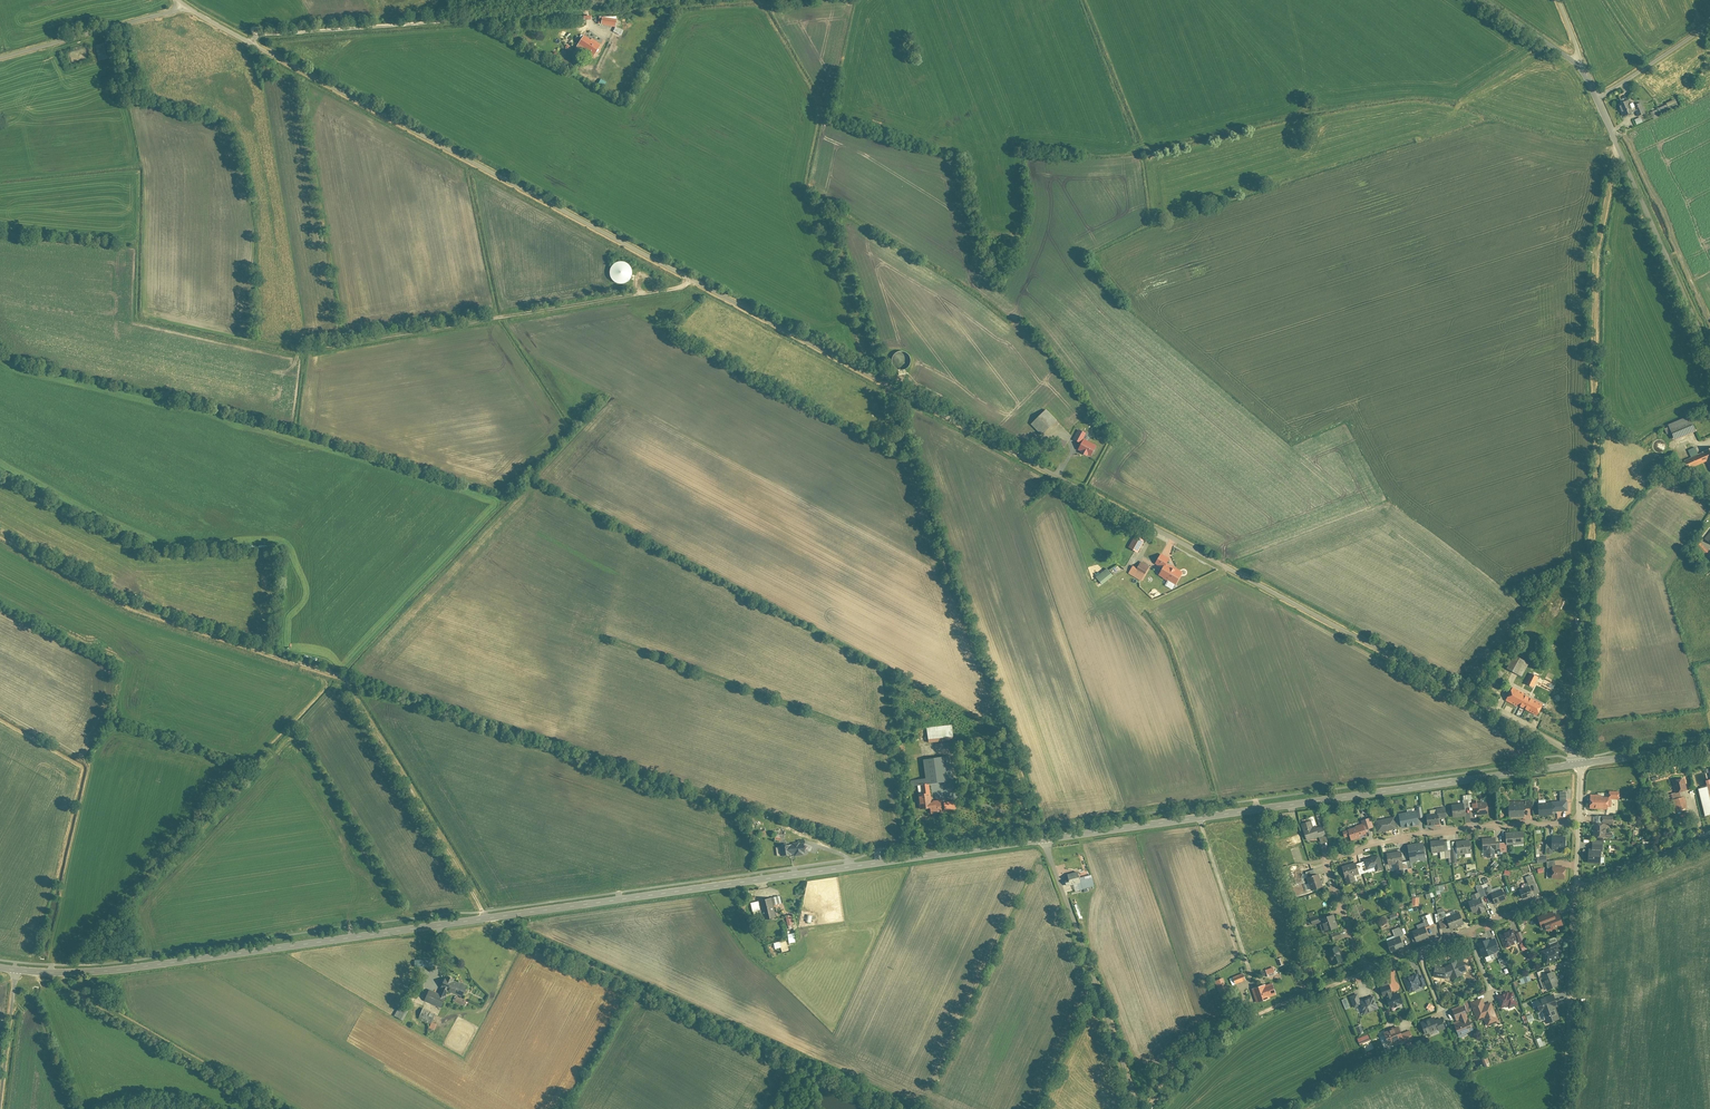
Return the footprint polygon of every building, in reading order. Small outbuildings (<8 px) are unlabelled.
[(601,17),(600,25),(615,27),(616,19),(601,17)] [(581,54),(583,51),(593,57),(600,47),(584,36),(575,50),(581,54)] [(96,45),(99,61),(112,59),(109,43),(96,45)] [(1675,100),(1666,104),(1669,111),(1678,108),(1675,100)] [(1635,110),(1638,117),(1645,114),(1641,104),(1634,107),(1633,104),(1629,106),(1627,102),(1618,105),(1624,117),(1632,113),(1631,111),(1635,110)] [(1666,107),(1653,113),(1655,119),(1669,112),(1666,107)] [(1077,405),(1064,418),(1071,426),(1085,412),(1077,405)] [(1046,410),(1031,425),(1043,436),(1057,421),(1046,410)] [(1670,424),(1675,439),(1696,432),(1690,417),(1670,424)] [(1087,426),(1076,437),(1098,459),(1109,448),(1087,426)] [(1060,437),(1056,444),(1065,449),(1069,442),(1060,437)] [(1683,459),(1687,470),(1705,464),(1707,471),(1709,470),(1709,449),(1683,459)] [(1135,536),(1128,548),(1138,553),(1144,541),(1135,536)] [(1695,549),(1706,559),(1709,556),(1709,552),(1701,543),(1695,549)] [(1160,556),(1155,565),(1163,570),(1159,577),(1175,586),(1182,574),(1167,565),(1169,562),(1160,556)] [(1123,558),(1118,564),(1124,569),(1129,563),(1123,558)] [(1133,566),(1128,574),(1141,581),(1149,569),(1140,564),(1137,569),(1133,566)] [(1096,579),(1101,586),(1113,577),(1107,570),(1096,579)] [(1514,656),(1507,669),(1521,677),(1529,664),(1514,656)] [(1491,680),(1496,683),(1503,673),(1498,669),(1491,680)] [(1530,674),(1526,684),(1535,688),(1539,678),(1530,674)] [(1513,688),(1506,702),(1535,716),(1542,701),(1513,688)] [(928,728),(929,744),(953,742),(952,726),(928,728)] [(950,757),(923,761),(926,785),(953,781),(950,757)] [(915,781),(924,779),(921,762),(912,764),(915,781)] [(1673,781),(1676,794),(1686,792),(1683,779),(1673,781)] [(919,795),(920,811),(931,809),(929,793),(928,794),(927,786),(920,787),(921,794),(919,795)] [(1697,790),(1703,817),(1709,816),(1709,792),(1709,788),(1697,790)] [(1591,796),(1591,809),(1608,809),(1608,795),(1591,796)] [(1673,800),(1674,812),(1687,810),(1686,799),(1673,800)] [(1554,801),(1555,811),(1566,811),(1566,800),(1554,801)] [(1488,805),(1478,805),(1478,801),(1469,802),(1470,811),(1476,811),(1476,816),(1489,816),(1488,805)] [(1509,801),(1509,817),(1526,817),(1526,802),(1509,801)] [(1538,803),(1538,816),(1552,816),(1553,803),(1538,803)] [(1452,807),(1453,818),(1465,817),(1465,806),(1452,807)] [(1400,815),(1402,827),(1418,824),(1416,812),(1400,815)] [(1426,816),(1428,827),(1442,825),(1440,814),(1426,816)] [(1379,821),(1381,833),(1396,830),(1394,818),(1379,821)] [(1370,819),(1362,821),(1363,827),(1353,829),(1353,827),(1342,830),(1344,839),(1351,837),(1352,842),(1368,839),(1366,831),(1372,830),(1370,819)] [(1323,827),(1317,828),(1315,820),(1300,824),(1305,841),(1320,837),(1320,836),(1325,835),(1323,827)] [(1595,826),(1594,837),(1608,838),(1608,833),(1606,832),(1607,827),(1595,826)] [(1507,833),(1507,846),(1524,845),(1524,832),(1507,833)] [(1552,836),(1553,850),(1566,849),(1566,836),(1552,836)] [(1430,842),(1432,854),(1444,852),(1442,840),(1430,842)] [(1495,857),(1494,852),(1496,852),(1496,841),(1485,842),(1486,852),(1487,852),(1488,858),(1495,857)] [(1455,844),(1456,857),(1471,857),(1470,843),(1455,844)] [(779,847),(780,856),(794,855),(795,857),(804,856),(804,854),(805,854),(804,844),(779,847)] [(1408,846),(1410,860),(1425,858),(1423,844),(1408,846)] [(1386,852),(1388,866),(1395,865),(1396,871),(1402,871),(1402,864),(1403,864),(1401,850),(1386,852)] [(1588,850),(1589,862),(1599,862),(1599,850),(1588,850)] [(1374,871),(1374,868),(1383,866),(1379,853),(1363,857),(1365,862),(1360,862),(1361,874),(1374,871)] [(1342,867),(1345,879),(1359,875),(1355,863),(1342,867)] [(1552,870),(1552,880),(1565,880),(1564,869),(1552,870)] [(1078,884),(1080,891),(1095,887),(1091,875),(1080,878),(1079,873),(1065,876),(1068,887),(1078,884)] [(1306,878),(1311,892),(1323,888),(1319,874),(1306,878)] [(1531,874),(1525,877),(1527,884),(1534,882),(1531,874)] [(1482,886),(1476,888),(1481,897),(1486,895),(1482,886)] [(1519,892),(1521,898),(1532,894),(1530,888),(1519,892)] [(1491,895),(1494,904),(1507,900),(1504,891),(1491,895)] [(1482,899),(1479,901),(1476,894),(1471,896),(1474,902),(1469,904),(1472,913),(1486,908),(1482,899)] [(771,899),(750,904),(754,923),(775,918),(773,906),(771,899)] [(1439,922),(1442,929),(1448,926),(1445,921),(1447,921),(1449,927),(1462,922),(1458,912),(1446,917),(1443,908),(1437,911),(1441,921),(1439,922)] [(1538,918),(1541,928),(1546,926),(1548,933),(1564,927),(1560,918),(1555,920),(1553,913),(1538,918)] [(1320,919),(1325,935),(1340,930),(1335,914),(1320,919)] [(1427,926),(1433,924),(1432,916),(1425,917),(1427,926)] [(1393,930),(1395,937),(1404,934),(1401,927),(1393,930)] [(1413,932),(1417,941),(1429,936),(1426,927),(1413,932)] [(1501,940),(1506,949),(1518,944),(1513,934),(1501,940)] [(1477,943),(1481,952),(1495,947),(1491,938),(1477,943)] [(1387,944),(1390,952),(1404,948),(1401,939),(1387,944)] [(1561,959),(1558,949),(1559,949),(1558,943),(1548,946),(1549,949),(1542,951),(1546,964),(1561,959)] [(1326,951),(1331,968),(1344,964),(1338,947),(1326,951)] [(1484,955),(1487,962),(1495,959),(1492,952),(1484,955)] [(414,962),(414,968),(434,967),(433,960),(414,962)] [(1448,979),(1449,980),(1467,973),(1462,960),(1446,967),(1435,966),(1433,977),(1448,979)] [(1266,971),(1269,977),(1276,975),(1274,968),(1266,971)] [(1553,972),(1541,977),(1548,991),(1559,986),(1553,972)] [(1233,979),(1236,986),(1247,982),(1244,974),(1233,979)] [(445,997),(447,991),(462,997),(467,986),(446,976),(441,988),(442,988),(439,994),(429,990),(424,1001),(440,1008),(445,997)] [(1520,981),(1521,985),(1532,981),(1530,977),(1520,981)] [(1224,978),(1215,982),(1223,1003),(1232,999),(1224,978)] [(1406,984),(1410,994),(1423,988),(1419,978),(1406,984)] [(1277,995),(1272,982),(1265,985),(1265,984),(1252,989),(1257,1003),(1270,998),(1270,997),(1277,995)] [(1380,989),(1382,997),(1393,994),(1390,985),(1380,989)] [(1498,998),(1501,1010),(1508,1007),(1509,1010),(1516,1008),(1515,1005),(1516,1005),(1512,993),(1498,998)] [(1399,994),(1390,998),(1394,1008),(1403,1005),(1399,994)] [(1353,1009),(1358,1008),(1360,1015),(1372,1010),(1369,1003),(1362,1006),(1358,996),(1350,999),(1353,1009)] [(1543,1014),(1546,1025),(1560,1020),(1556,1009),(1559,1008),(1555,996),(1537,1002),(1541,1014),(1543,1014)] [(457,998),(455,1003),(464,1007),(466,1002),(457,998)] [(1483,999),(1470,1004),(1476,1022),(1483,1019),(1486,1028),(1499,1023),(1492,1005),(1486,1007),(1483,999)] [(1453,1010),(1456,1021),(1468,1018),(1464,1007),(1453,1010)] [(422,1009),(418,1018),(432,1024),(436,1014),(422,1009)] [(1424,1023),(1427,1033),(1446,1027),(1442,1017),(1424,1023)] [(1455,1025),(1459,1036),(1474,1032),(1470,1020),(1455,1025)] [(1386,1036),(1390,1044),(1404,1038),(1401,1030),(1386,1036)] [(1536,1040),(1539,1049),(1546,1047),(1542,1038),(1536,1040)] [(1481,1059),(1484,1066),(1489,1063),(1486,1057),(1481,1059)]
